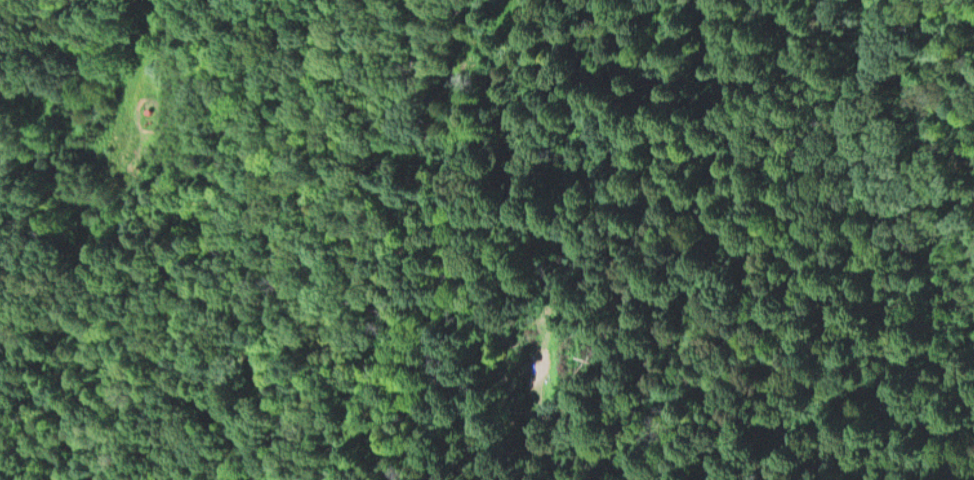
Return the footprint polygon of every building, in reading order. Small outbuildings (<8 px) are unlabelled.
[(526,365),(536,365),(535,386),(525,386),(526,365)]
